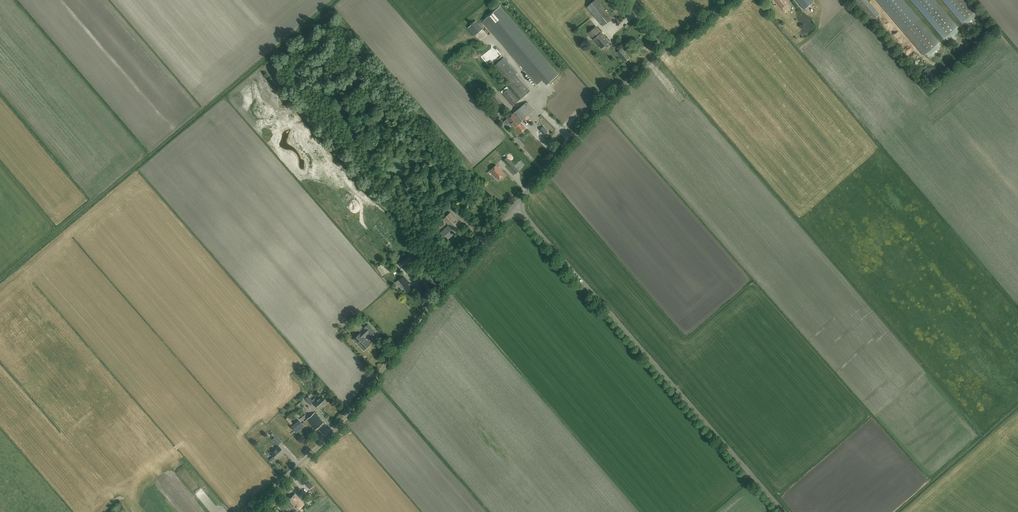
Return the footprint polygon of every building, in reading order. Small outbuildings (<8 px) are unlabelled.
[(598,20),(603,26),(612,18),(596,0),(595,0),(587,7),(598,20)] [(788,3),(785,0),(775,0),(781,8),(788,3)] [(812,0),(796,0),(804,9),(813,1),(812,0)] [(868,0),(855,0),(872,20),(880,13),(868,0)] [(921,20),(904,0),(877,0),(924,56),(940,42),(921,20)] [(925,16),(945,38),(958,26),(935,0),(912,0),(925,16)] [(942,0),(962,23),(975,11),(966,0),(942,0)] [(483,21),(537,85),(543,80),(547,85),(559,74),(558,74),(557,75),(553,71),(555,70),(500,6),(483,21)] [(483,29),(476,21),(468,28),(475,36),(483,29)] [(588,33),(601,48),(609,42),(596,26),(588,33)] [(482,33),(477,36),(480,41),(486,38),(482,33)] [(629,58),(623,50),(621,49),(617,52),(625,61),(629,58)] [(494,52),(495,56),(491,57),(493,61),(500,58),(498,51),(494,52)] [(521,99),(530,91),(502,59),(493,66),(521,99)] [(508,88),(502,94),(512,106),(519,100),(508,88)] [(501,100),(496,104),(500,110),(505,106),(501,100)] [(526,128),(520,121),(534,109),(527,101),(504,121),(507,125),(510,123),(519,134),(526,128)] [(544,137),(548,134),(543,129),(539,132),(544,137)] [(515,174),(519,170),(507,157),(503,161),(515,174)] [(499,179),(504,174),(496,165),(490,170),(499,179)] [(448,209),(456,202),(452,198),(445,205),(448,209)] [(446,241),(463,226),(451,212),(443,219),(449,225),(440,233),(446,241)] [(406,272),(416,264),(409,255),(399,263),(406,272)] [(383,276),(390,271),(385,262),(377,268),(383,276)] [(408,293),(414,288),(404,276),(396,282),(402,289),(403,287),(408,293)] [(361,333),(354,340),(364,350),(371,344),(364,337),(369,333),(372,337),(376,333),(368,324),(364,328),(365,329),(361,333)] [(318,409),(326,402),(322,396),(318,400),(316,397),(312,400),(308,396),(305,399),(310,404),(312,402),(318,409)] [(316,429),(323,423),(314,413),(307,419),(315,429),(316,429)] [(296,433),(304,426),(298,420),(290,426),(296,433)] [(272,439),(275,442),(277,445),(281,442),(276,436),(272,439)] [(276,459),(279,456),(284,452),(278,446),(271,453),(276,459)] [(296,511),(304,504),(295,494),(287,500),(296,511)] [(285,502),(280,507),(284,511),(287,511),(291,509),(285,502)]
